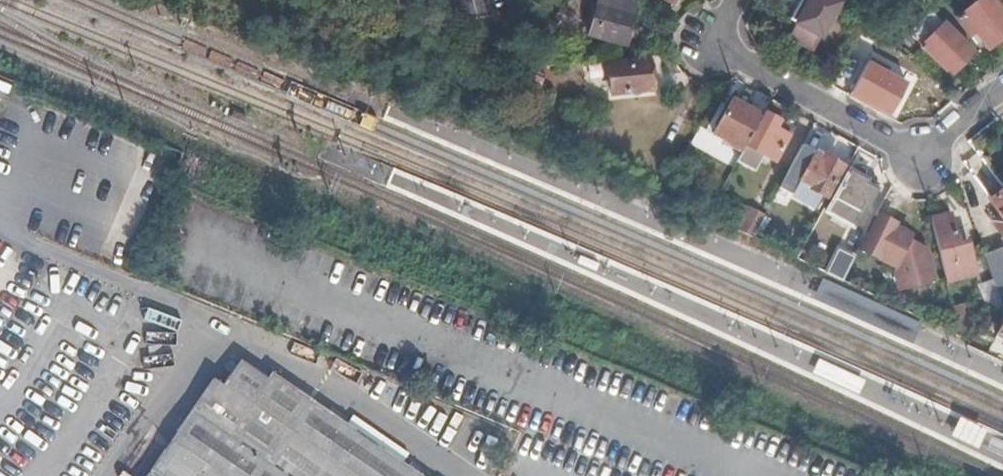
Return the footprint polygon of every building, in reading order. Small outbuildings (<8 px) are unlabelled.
[(636,1),(634,0),(596,0),(595,2),(587,33),(608,39),(624,43),(632,17),(636,1)] [(838,4),(832,0),(800,0),(789,21),(795,25),(788,39),(812,51),(838,4)] [(992,0),(977,0),(958,15),(971,33),(977,29),(989,43),(1002,32),(1002,14),(992,0)] [(971,51),(930,11),(925,16),(912,31),(932,50),(952,70),(960,62),(971,51)] [(652,88),(650,72),(653,72),(651,59),(633,61),(608,63),(609,73),(611,92),(626,90),(652,88)] [(911,82),(869,60),(851,95),(892,117),(911,82)] [(745,143),(759,114),(738,103),(729,98),(717,120),(709,134),(725,142),(740,151),(745,143)] [(775,158),(789,132),(775,125),(779,118),(762,109),(759,114),(745,143),(775,158)] [(789,132),(793,125),(779,118),(775,125),(789,132)] [(826,193),(832,182),(842,164),(815,149),(801,141),(786,172),(799,179),(792,192),(812,203),(820,190),(826,193)] [(866,203),(870,194),(876,184),(866,179),(868,177),(865,175),(865,174),(866,170),(864,167),(861,164),(857,164),(854,164),(851,166),(851,168),(849,167),(834,196),(826,209),(838,216),(852,223),(858,213),(864,202),(866,203)] [(990,198),(1001,214),(994,220),(1002,233),(1002,188),(990,198)] [(970,253),(960,223),(953,224),(947,206),(927,211),(932,228),(941,262),(970,253)] [(752,237),(762,216),(750,210),(739,230),(752,237)] [(930,270),(925,247),(910,238),(911,235),(896,226),(897,224),(881,215),(870,234),(863,248),(876,255),(895,265),(894,268),(898,288),(914,284),(933,281),(930,270)] [(841,280),(853,256),(836,248),(824,272),(841,280)] [(983,256),(992,280),(1000,304),(1002,300),(1002,248),(983,256)] [(1000,304),(992,280),(976,286),(983,305),(988,319),(1000,304)] [(818,281),(808,303),(908,347),(918,325),(818,281)] [(973,334),(966,309),(954,313),(961,338),(973,334)] [(148,475),(418,475),(270,374),(265,382),(246,369),(237,383),(254,395),(227,435),(192,411),(148,475)] [(971,426),(957,419),(953,427),(950,435),(964,442),(978,448),(985,432),(971,426)]
